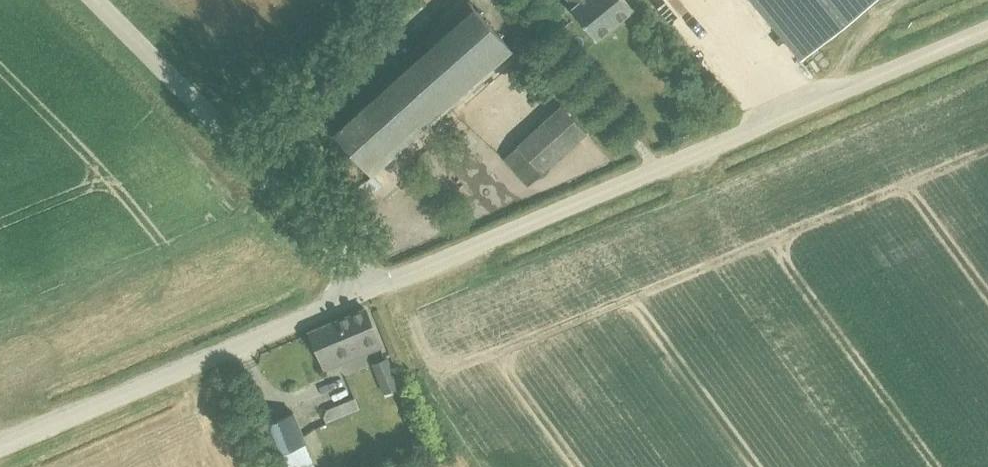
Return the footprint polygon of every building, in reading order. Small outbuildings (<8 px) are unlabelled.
[(625,0),(568,0),(573,5),(569,8),(595,40),(633,9),(625,0)] [(800,56),(868,0),(755,0),(800,56)] [(369,175),(509,51),(466,3),(326,126),(369,175)] [(528,185),(586,133),(561,106),(504,157),(528,185)] [(371,307),(314,331),(323,354),(366,337),(370,348),(385,342),(371,307)] [(389,389),(402,384),(390,355),(377,360),(389,389)] [(333,421),(364,408),(359,395),(328,408),(333,421)] [(297,410),(265,423),(283,466),(319,466),(297,410)]
